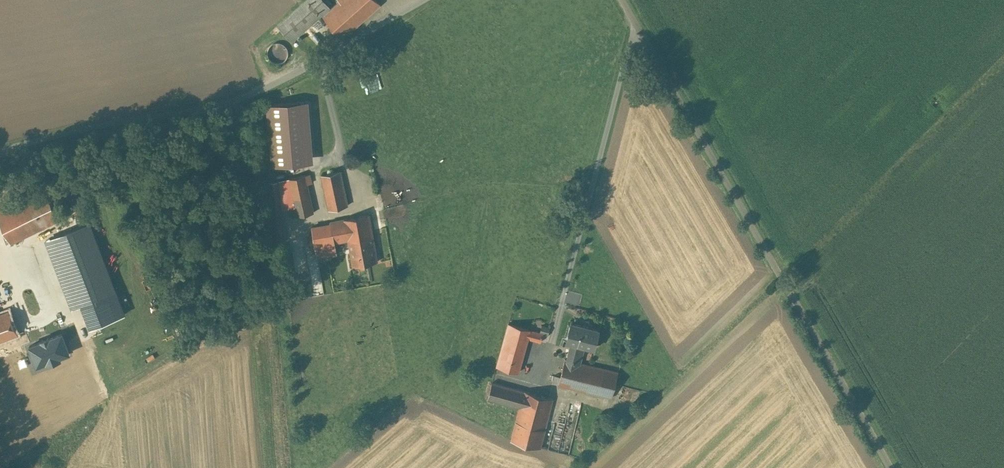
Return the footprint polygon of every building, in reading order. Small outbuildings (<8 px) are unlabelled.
[(334,4),(330,0),(304,0),(279,20),(294,39),(326,13),(344,34),(380,3),(377,0),(338,0),(334,4)] [(272,43),(272,52),(287,52),(287,43),(272,43)] [(316,100),(273,102),(277,164),(320,161),(316,100)] [(283,229),(282,206),(279,178),(279,171),(268,172),(272,231),(283,229)] [(347,205),(339,171),(321,175),(328,209),(347,205)] [(290,177),(289,177),(295,204),(289,206),(291,217),(313,212),(306,180),(312,180),(310,173),(304,174),(290,177)] [(289,177),(279,178),(282,206),(289,206),(295,204),(289,177)] [(48,185),(0,208),(0,213),(13,240),(63,216),(48,185)] [(84,219),(106,211),(103,203),(81,211),(84,219)] [(348,239),(348,240),(373,235),(369,213),(330,221),(330,223),(333,242),(335,242),(348,239)] [(81,304),(90,327),(125,314),(90,223),(46,239),(72,308),(81,304)] [(337,253),(335,242),(333,242),(330,223),(312,226),(317,257),(337,253)] [(378,261),(373,235),(348,240),(353,265),(378,261)] [(18,334),(9,309),(0,313),(0,341),(18,334)] [(566,341),(571,342),(584,345),(594,348),(599,329),(572,322),(566,341)] [(518,372),(528,338),(530,329),(509,323),(497,366),(518,372)] [(543,332),(530,329),(528,338),(541,341),(543,332)] [(69,353),(62,333),(50,338),(49,337),(41,340),(41,341),(29,345),(37,365),(46,361),(47,364),(61,359),(60,356),(69,353)] [(580,362),(584,345),(571,342),(567,359),(580,362)] [(618,372),(580,362),(567,359),(565,358),(559,383),(611,397),(618,372)] [(519,407),(515,421),(545,429),(553,398),(492,381),(487,398),(519,407)] [(540,448),(545,429),(515,421),(510,439),(540,448)]
